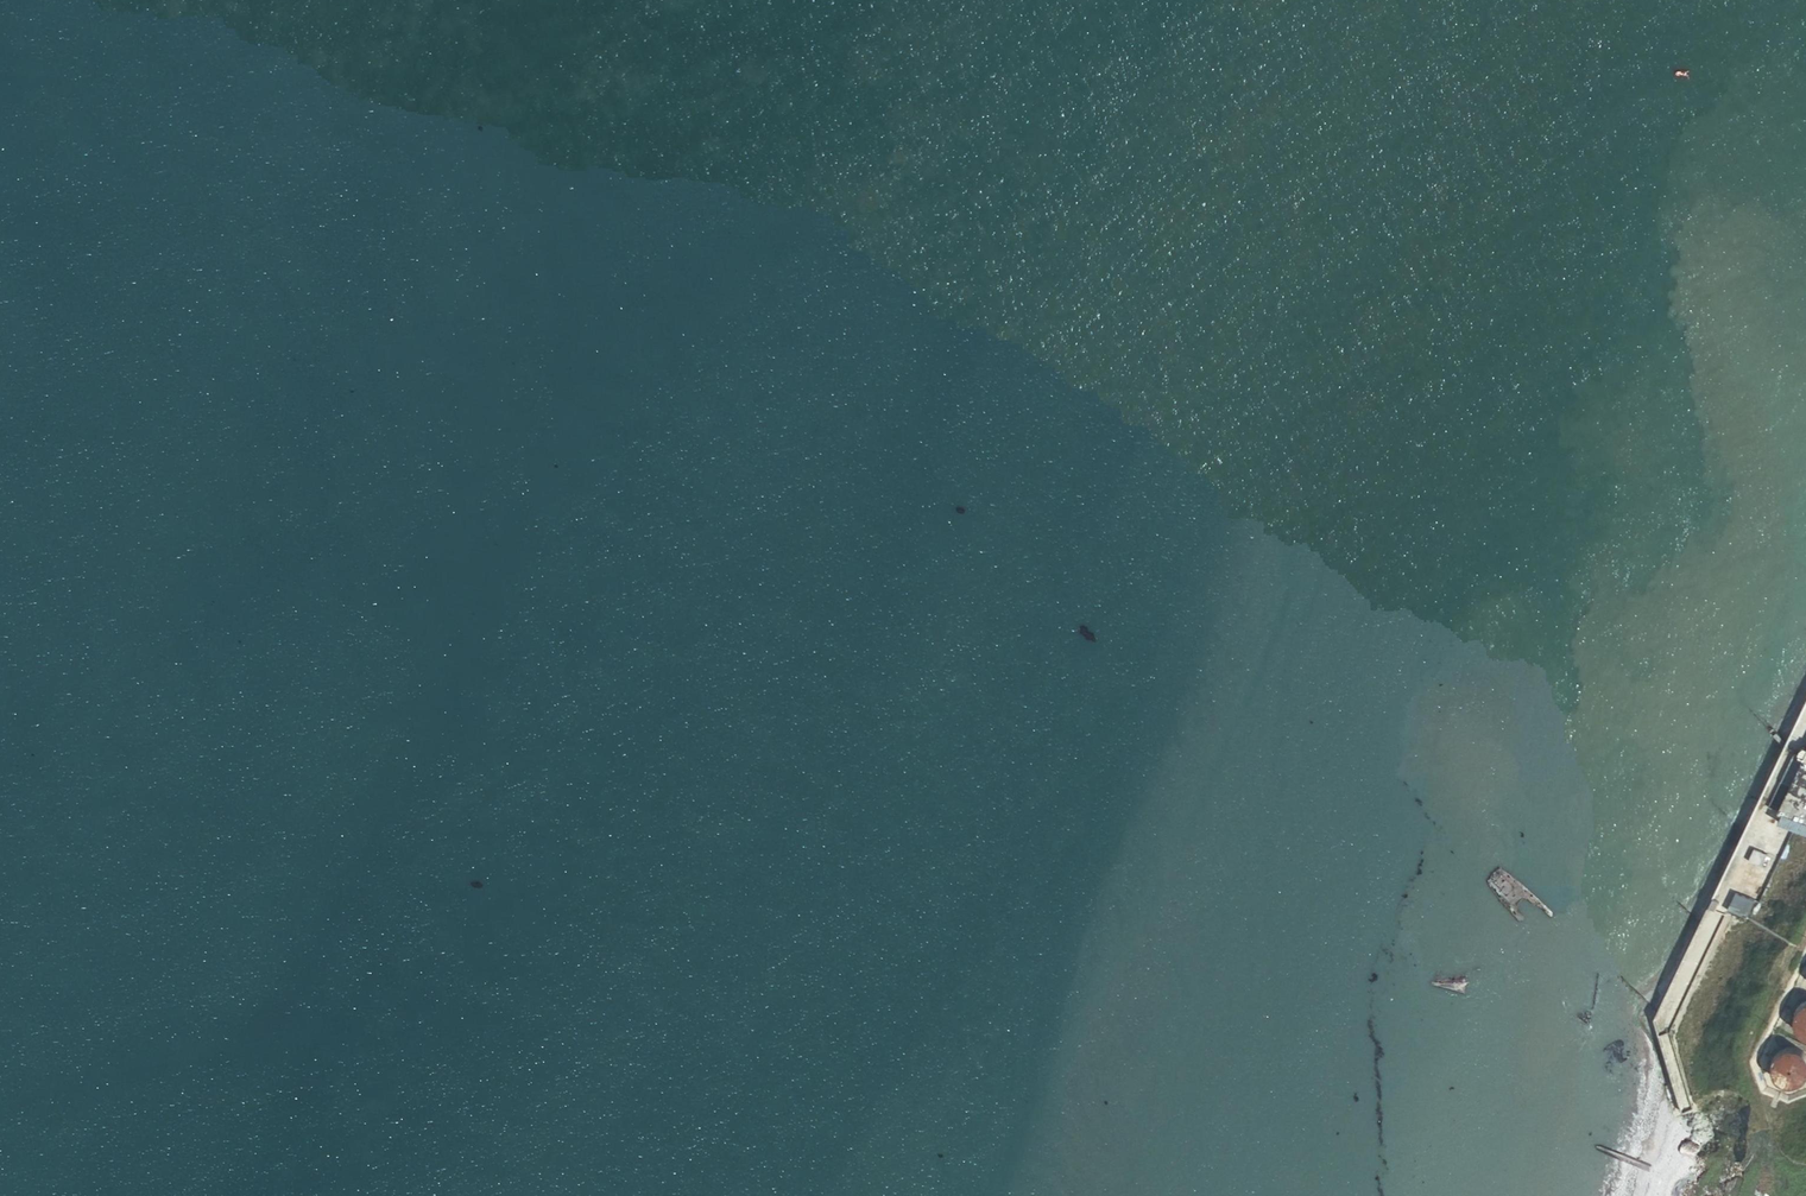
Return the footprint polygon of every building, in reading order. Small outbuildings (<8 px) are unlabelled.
[(1805,826),(1805,751),(1777,812),(1805,826)] [(1707,908),(1713,911),(1718,901),(1712,898),(1707,908)] [(1805,1000),(1798,1003),(1793,1009),(1790,1017),(1791,1025),(1793,1030),(1798,1035),(1805,1038),(1805,1000)] [(1801,1051),(1793,1047),(1784,1047),(1776,1051),(1771,1057),(1769,1066),(1770,1073),(1775,1081),(1784,1086),(1791,1086),(1802,1081),(1805,1075),(1805,1058),(1801,1051)]
